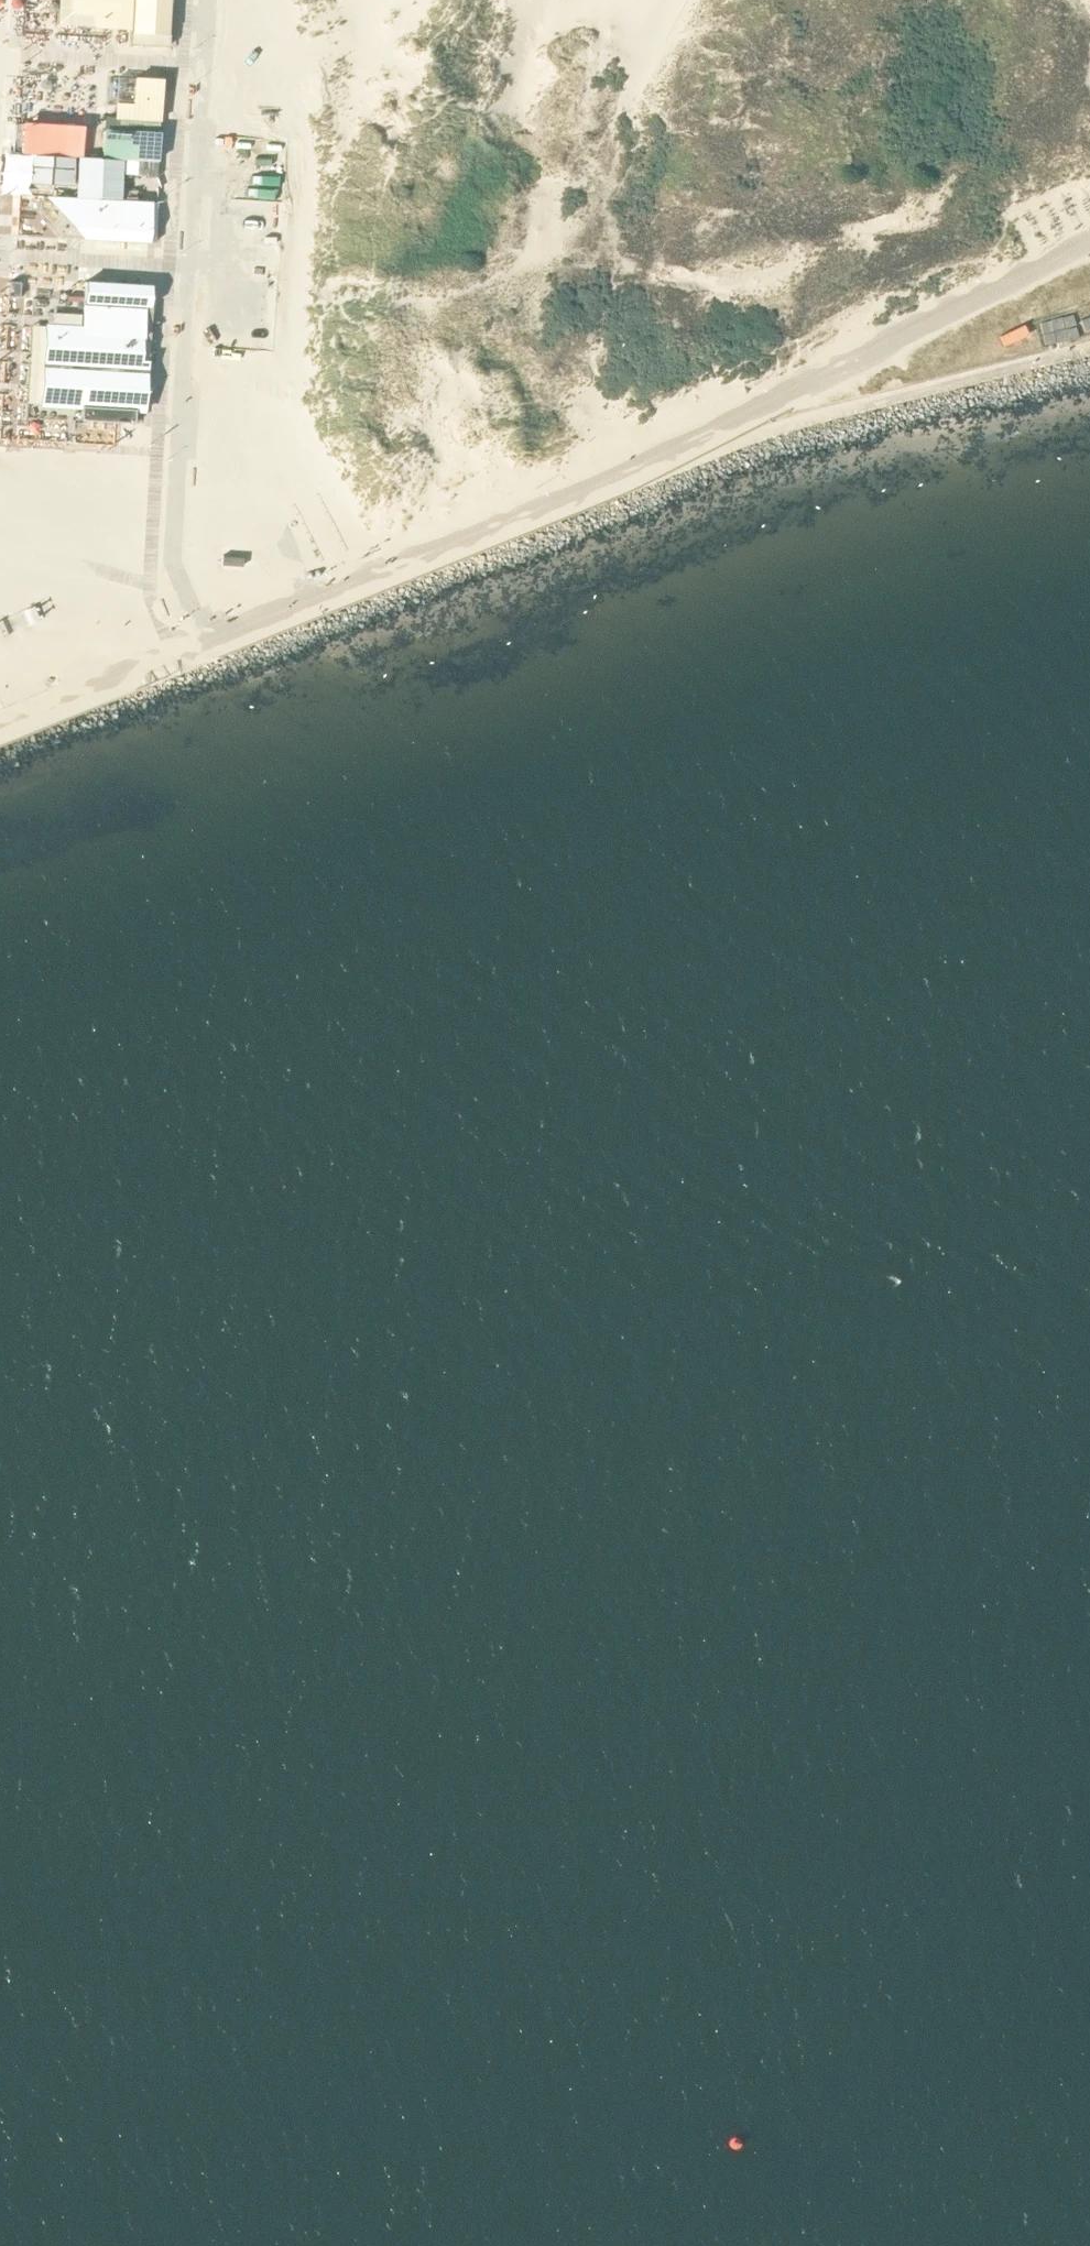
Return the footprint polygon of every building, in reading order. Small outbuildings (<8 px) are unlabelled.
[(104,26),(130,27),(130,33),(166,35),(168,0),(72,0),(72,10),(95,11),(94,26),(104,26)] [(115,105),(114,117),(114,118),(158,121),(160,80),(142,79),(133,79),(116,78),(115,105)] [(21,130),(20,153),(79,156),(81,133),(21,130)] [(155,161),(157,135),(102,131),(100,158),(155,161)] [(72,157),(29,155),(27,181),(71,184),(72,157)] [(155,177),(155,161),(148,160),(147,176),(155,177)] [(76,161),(75,196),(75,197),(118,200),(120,163),(84,161),(76,161)] [(148,202),(55,197),(55,206),(84,238),(146,242),(148,202)] [(18,297),(19,283),(8,282),(7,296),(18,297)] [(133,410),(143,411),(144,395),(146,361),(139,361),(142,306),(149,306),(150,286),(83,282),(82,302),(81,328),(44,326),(40,404),(80,407),(79,421),(113,423),(132,424),(133,410)] [(1034,330),(1007,335),(1009,348),(1036,343),(1034,330)] [(0,619),(5,632),(36,620),(31,607),(0,619)]
